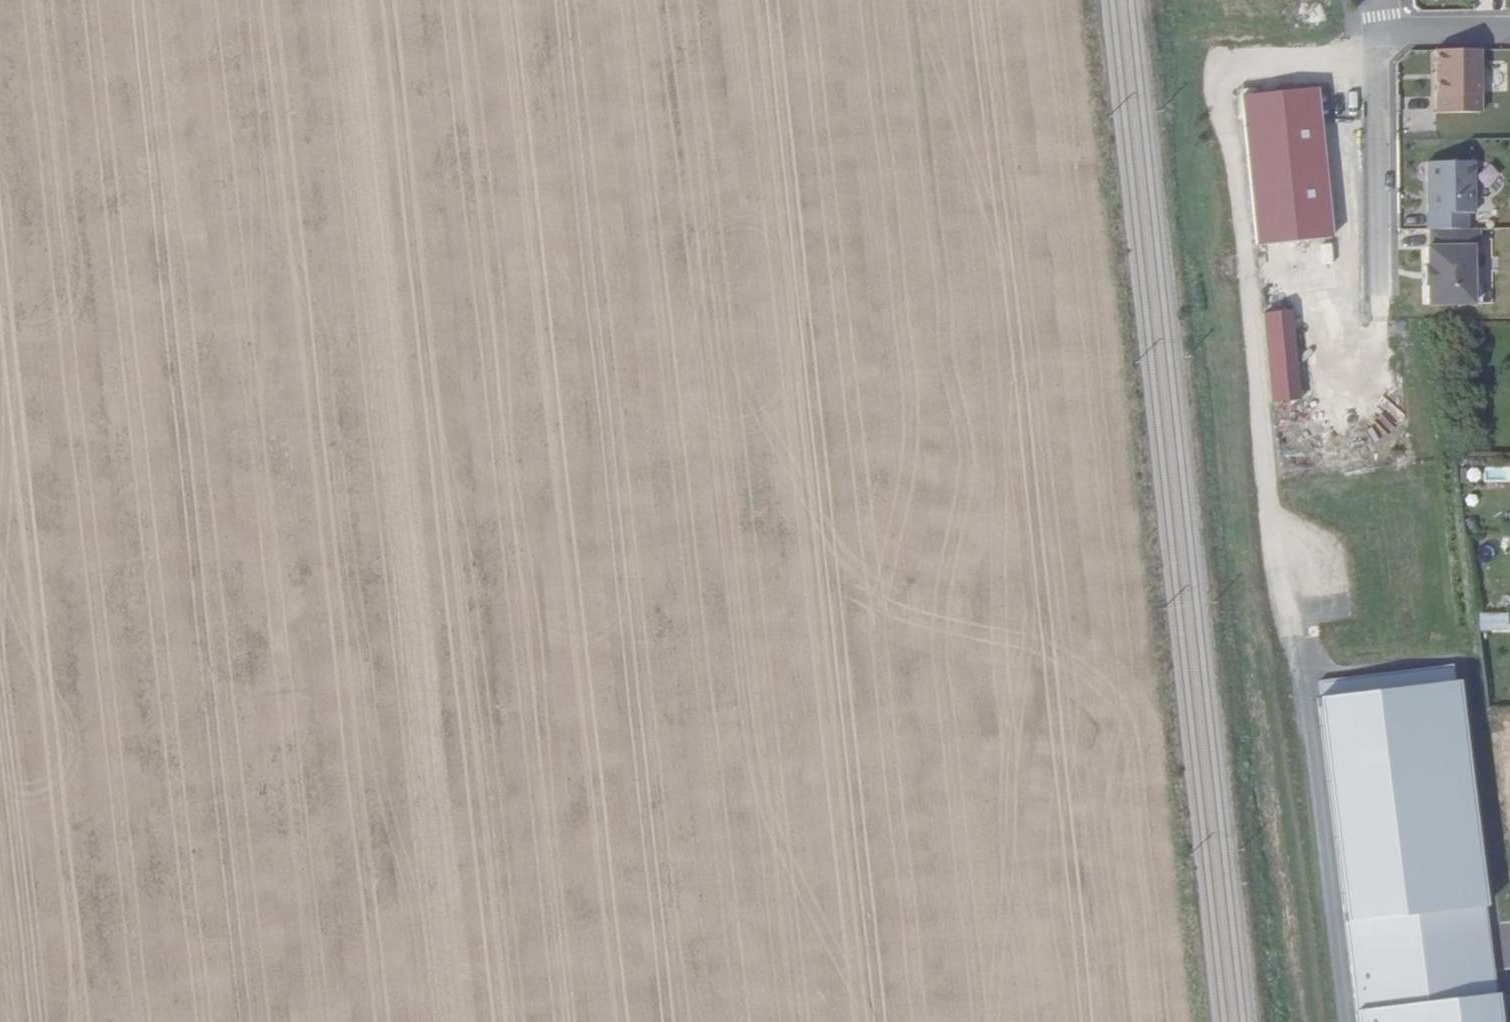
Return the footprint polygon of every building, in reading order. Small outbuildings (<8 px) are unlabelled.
[(1472,50),(1427,49),(1428,112),(1472,112),(1472,50)] [(1296,94),(1215,104),(1234,256),(1315,246),(1296,94)] [(1467,164),(1421,165),(1421,215),(1468,216),(1467,164)] [(1419,286),(1419,306),(1478,307),(1478,249),(1471,249),(1471,232),(1422,232),(1421,249),(1417,249),(1418,268),(1414,268),(1415,286),(1419,286)] [(1269,320),(1243,322),(1249,405),(1275,403),(1269,320)] [(1476,628),(1503,630),(1504,613),(1477,612),(1476,628)] [(1315,685),(1317,702),(1314,702),(1351,1021),(1494,1021),(1491,998),(1470,1001),(1462,932),(1483,929),(1454,686),(1450,686),(1448,669),(1315,685)] [(1491,998),(1483,929),(1462,932),(1470,1001),(1491,998)]
